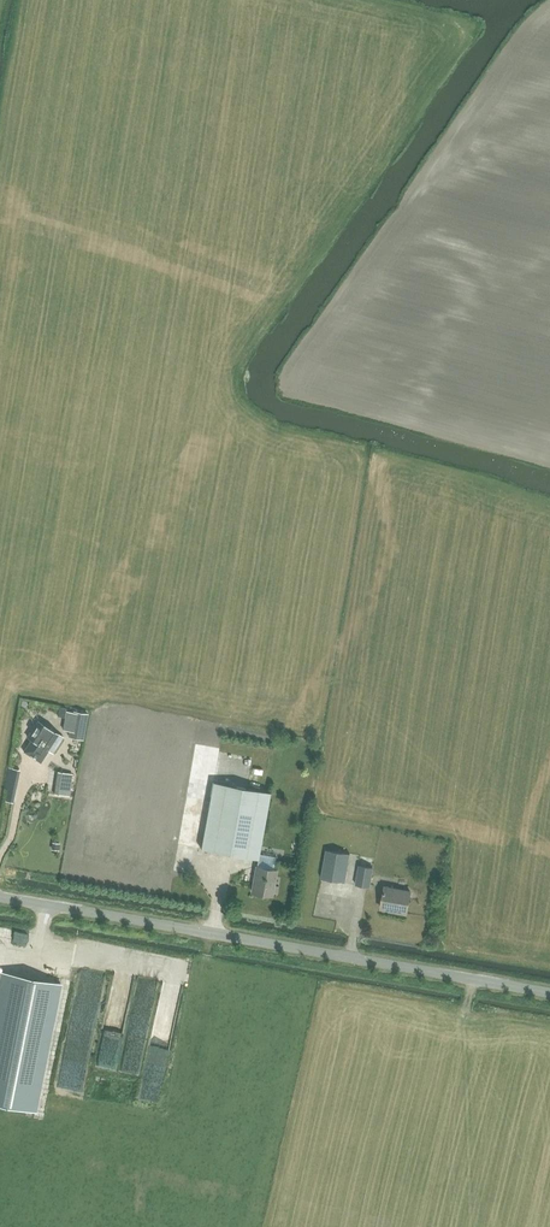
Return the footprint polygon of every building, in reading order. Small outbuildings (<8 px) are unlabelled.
[(72,719),(70,730),(69,736),(83,739),(88,713),(74,711),(73,712),(67,711),(65,718),(72,719)] [(64,739),(38,722),(28,737),(33,740),(25,752),(42,763),(49,752),(53,755),(64,739)] [(213,782),(201,849),(200,849),(258,859),(259,854),(270,792),(213,782)] [(70,788),(56,786),(55,793),(69,795),(70,788)] [(8,789),(6,801),(13,803),(15,791),(8,789)] [(345,883),(350,854),(326,850),(321,878),(345,883)] [(272,896),(277,869),(256,866),(252,892),(272,896)] [(359,866),(355,885),(370,887),(373,868),(359,866)] [(436,869),(428,872),(432,882),(440,878),(436,869)] [(395,912),(401,913),(406,914),(409,892),(383,888),(380,908),(395,911),(395,912)] [(33,1111),(59,983),(2,971),(0,980),(0,1104),(33,1111)]
